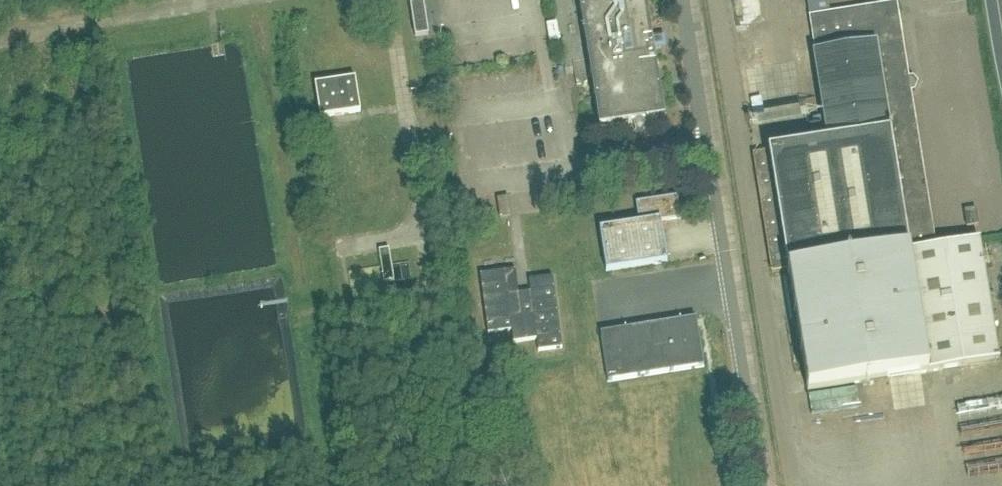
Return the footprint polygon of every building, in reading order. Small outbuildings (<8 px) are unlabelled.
[(586,48),(580,49),(582,62),(588,61),(599,130),(634,124),(635,131),(635,132),(636,133),(637,134),(639,135),(640,135),(642,134),(643,134),(644,132),(644,131),(645,130),(644,123),(665,119),(654,50),(660,49),(658,37),(652,38),(646,0),(579,0),(586,48)] [(416,38),(429,36),(424,3),(410,5),(416,38)] [(979,242),(936,249),(897,4),(809,18),(812,37),(815,56),(814,56),(825,125),(810,128),(813,147),(753,156),(772,274),(788,271),(808,393),(999,362),(979,242)] [(320,119),(360,113),(355,79),(315,85),(320,119)] [(606,273),(666,263),(660,223),(680,220),(677,199),(636,205),(639,224),(599,231),(606,273)] [(968,228),(979,226),(976,210),(965,212),(968,228)] [(384,284),(394,282),(388,251),(379,253),(384,284)] [(516,271),(480,276),(488,335),(513,332),(514,343),(537,340),(539,353),(562,350),(553,279),(529,282),(531,294),(519,296),(516,271)] [(608,384),(704,368),(696,320),(600,335),(608,384)] [(824,425),(848,420),(846,409),(822,414),(824,425)]
